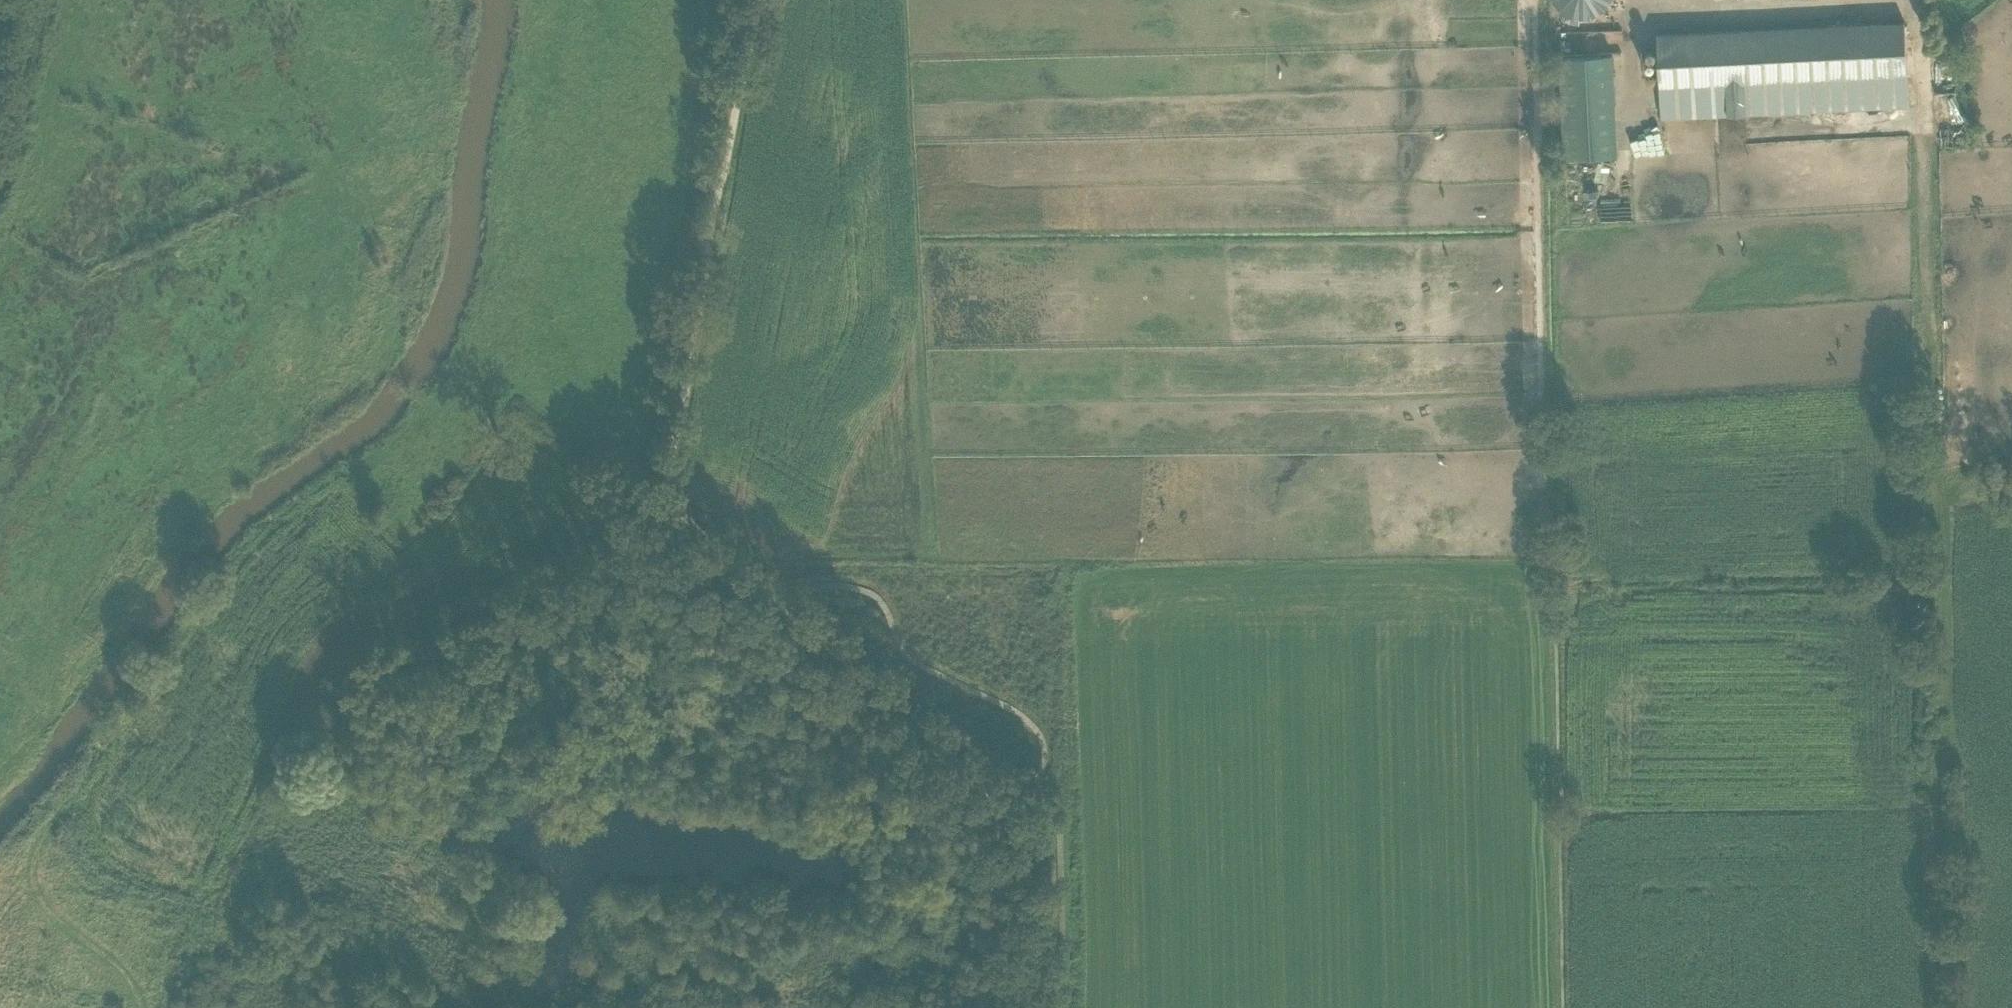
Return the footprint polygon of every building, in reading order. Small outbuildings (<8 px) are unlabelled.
[(1562,27),(1607,26),(1606,0),(1562,0),(1562,27)] [(1661,120),(1908,106),(1904,22),(1656,35),(1661,120)] [(1612,54),(1558,57),(1559,58),(1568,224),(1621,221),(1612,54)]
